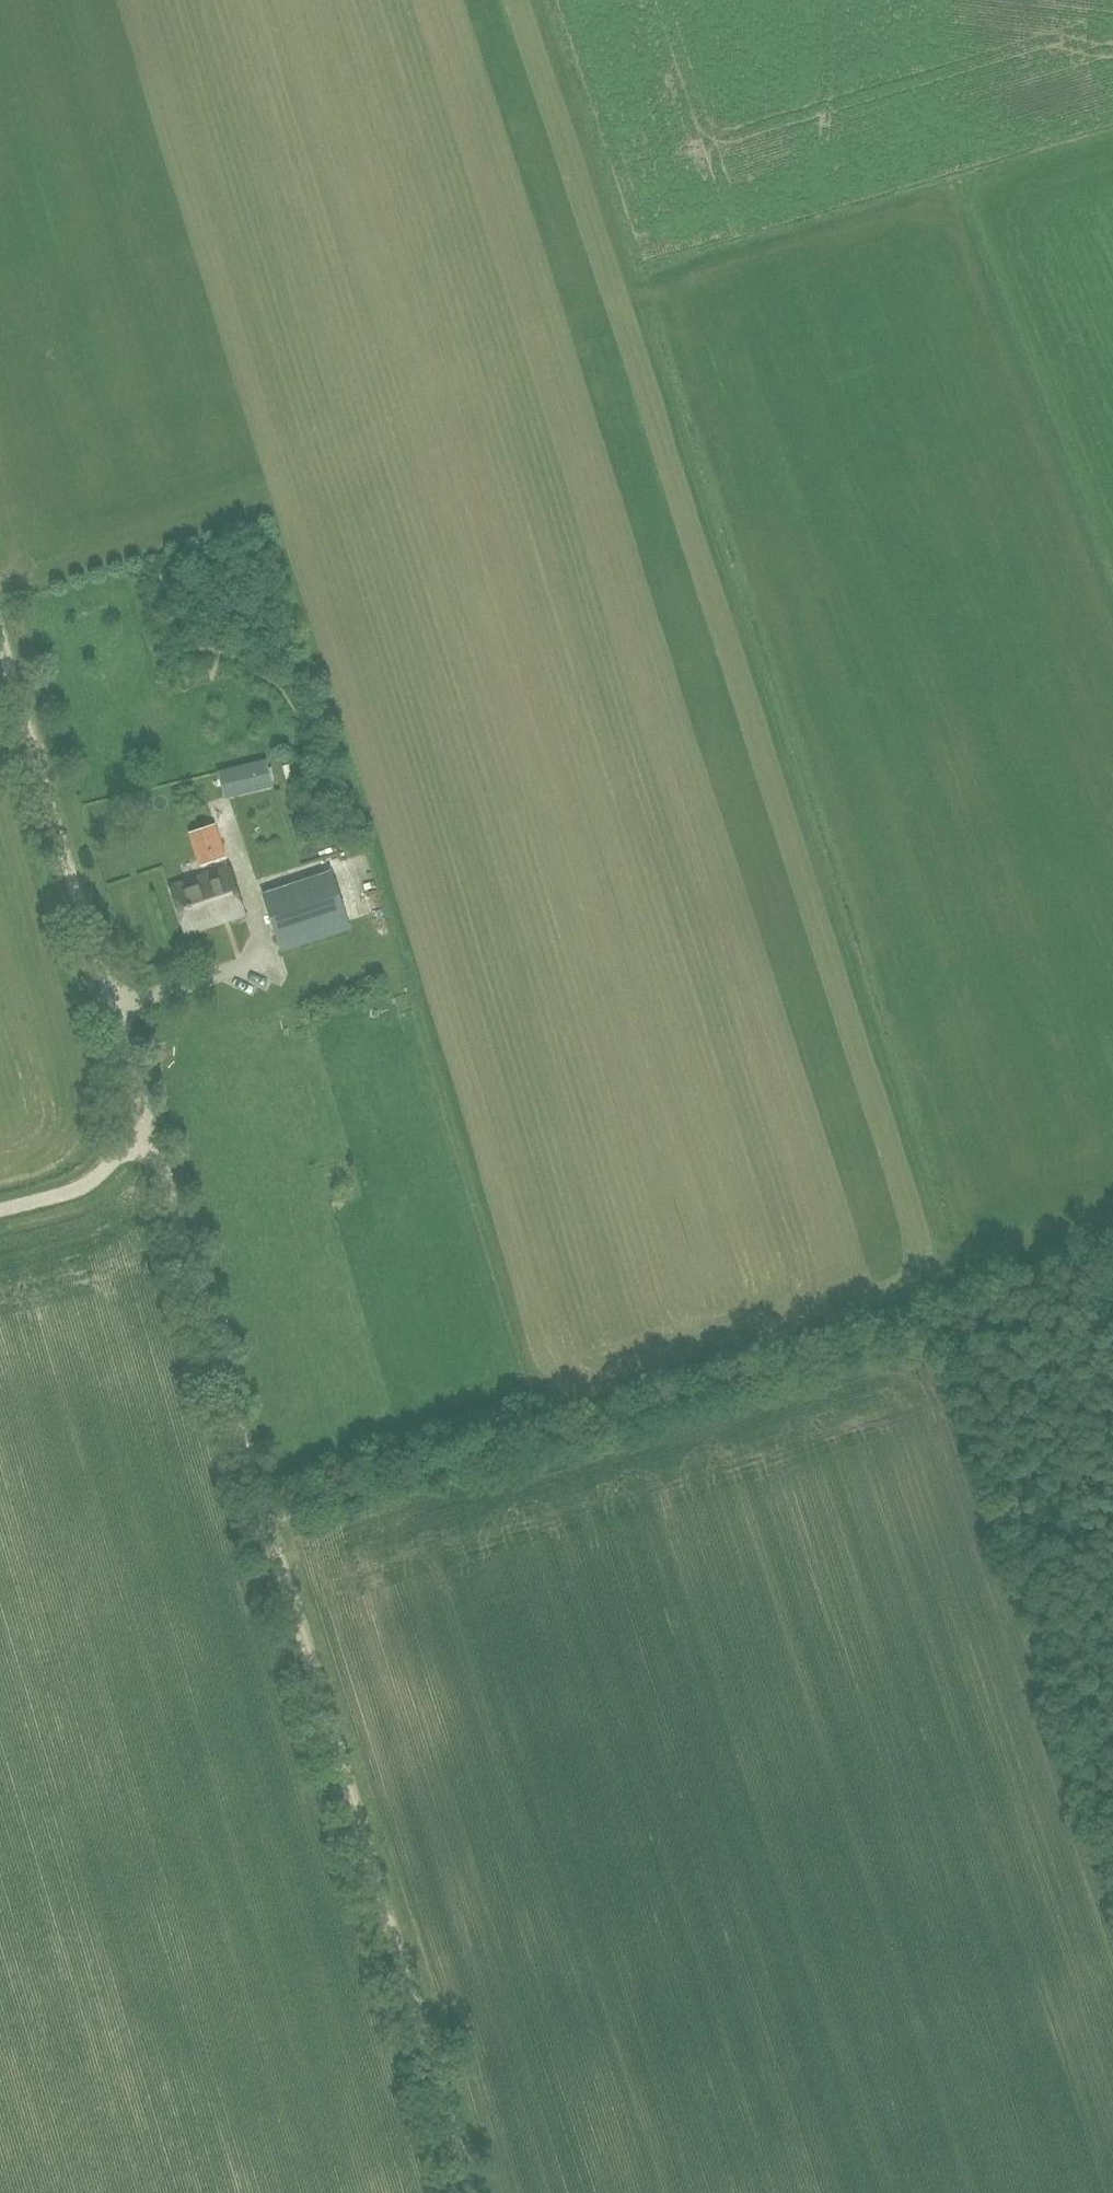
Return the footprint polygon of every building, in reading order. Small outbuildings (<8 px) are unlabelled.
[(268,761),(220,772),(226,797),(273,786),(268,761)] [(190,831),(190,832),(194,846),(200,864),(227,855),(217,824),(190,831)] [(231,868),(172,887),(188,934),(246,915),(231,868)] [(332,872),(264,895),(282,950),(350,927),(332,872)]
